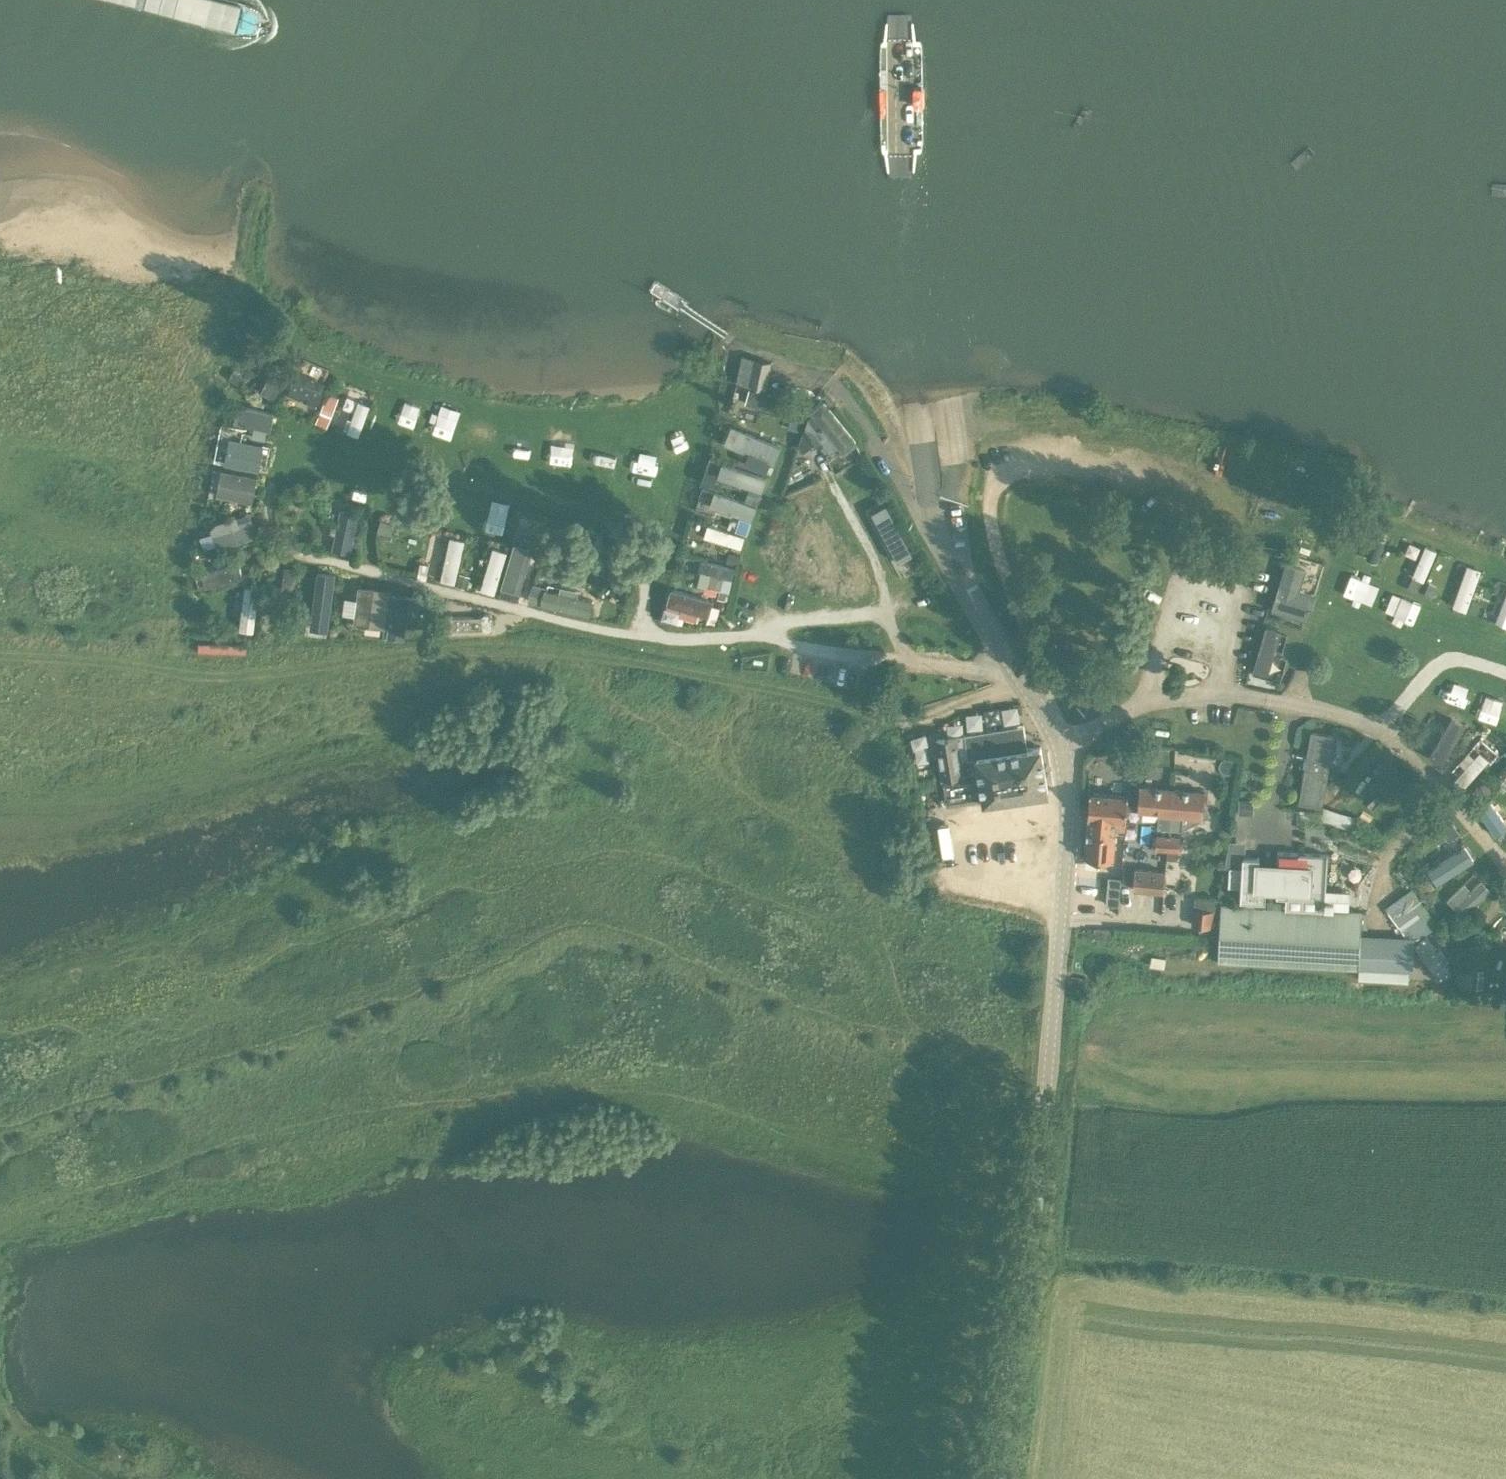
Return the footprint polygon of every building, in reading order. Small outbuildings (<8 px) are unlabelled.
[(773,360),(747,355),(743,383),(767,387),(773,360)] [(300,371),(291,388),(318,403),(327,386),(300,371)] [(330,390),(319,421),(330,425),(342,394),(330,390)] [(362,434),(374,400),(360,395),(348,429),(362,434)] [(829,452),(843,442),(848,450),(862,441),(831,396),(804,415),(829,452)] [(409,424),(415,404),(402,400),(396,419),(409,424)] [(276,426),(279,407),(245,401),(242,420),(276,426)] [(732,423),(724,443),(745,451),(747,445),(775,456),(781,443),(732,423)] [(659,436),(666,450),(682,443),(675,428),(659,436)] [(223,436),(218,458),(260,467),(263,453),(240,448),(241,440),(223,436)] [(567,457),(567,438),(542,437),(541,457),(567,457)] [(505,454),(525,453),(525,439),(504,439),(505,454)] [(623,462),(644,461),(644,439),(622,440),(623,462)] [(752,469),(714,455),(698,497),(755,518),(776,461),(757,454),(752,469)] [(259,496),(262,470),(226,466),(223,492),(259,496)] [(696,514),(737,528),(741,515),(700,501),(696,514)] [(343,504),(338,546),(357,548),(362,506),(343,504)] [(808,504),(787,514),(804,548),(825,537),(808,504)] [(744,548),(754,517),(742,513),(737,529),(697,516),(692,530),(744,548)] [(1377,525),(1365,556),(1380,563),(1392,531),(1377,525)] [(215,540),(211,528),(200,532),(204,543),(215,540)] [(441,576),(457,580),(469,536),(453,532),(441,576)] [(503,585),(524,591),(538,544),(518,538),(503,585)] [(1411,539),(1406,552),(1419,557),(1424,544),(1411,539)] [(1426,578),(1442,547),(1428,541),(1413,572),(1426,578)] [(491,542),(483,589),(500,591),(508,545),(491,542)] [(1288,557),(1273,606),(1312,617),(1321,588),(1305,583),(1311,564),(1288,557)] [(735,567),(700,559),(698,569),(700,570),(697,582),(721,588),(719,596),(726,598),(728,589),(730,590),(735,567)] [(1466,559),(1457,605),(1474,608),(1483,563),(1466,559)] [(241,561),(211,569),(214,582),(245,573),(241,561)] [(582,592),(583,590),(536,578),(531,598),(595,614),(599,596),(582,592)] [(242,628),(258,629),(260,583),(244,582),(242,628)] [(385,626),(390,588),(359,583),(354,621),(385,626)] [(683,612),(713,616),(717,593),(670,586),(665,619),(681,621),(683,612)] [(1505,622),(1505,594),(1497,618),(1505,622)] [(483,628),(486,630),(491,630),(493,627),(493,616),(490,613),(485,613),(483,616),(454,616),(452,614),(447,614),(444,617),(444,628),(447,631),(452,631),(455,628),(483,628)] [(1284,679),(1290,655),(1278,652),(1285,625),(1266,620),(1253,671),(1284,679)] [(251,649),(251,639),(202,639),(201,649),(251,649)] [(1505,730),(1505,701),(1500,698),(1488,720),(1505,730)] [(1003,704),(987,705),(988,721),(1004,721),(1003,704)] [(1454,712),(1433,752),(1448,760),(1469,720),(1454,712)] [(1027,748),(1023,724),(936,739),(947,804),(981,799),(982,802),(1048,791),(1040,746),(1027,748)] [(1322,807),(1326,785),(1335,733),(1309,728),(1297,802),(1322,807)] [(1488,757),(1471,744),(1452,770),(1470,783),(1488,757)] [(1087,815),(1115,817),(1114,830),(1126,831),(1126,809),(1158,811),(1157,827),(1169,828),(1172,787),(1139,785),(1139,795),(1089,791),(1087,815)] [(1205,790),(1172,787),(1169,828),(1181,829),(1209,815),(1204,805),(1205,790)] [(1490,792),(1477,804),(1505,836),(1505,810),(1490,792)] [(1087,815),(1084,857),(1113,859),(1114,830),(1115,817),(1087,815)] [(1154,850),(1167,851),(1168,835),(1157,834),(1154,850)] [(1179,851),(1180,836),(1168,835),(1167,851),(1179,851)] [(1361,933),(1362,911),(1348,910),(1349,890),(1325,889),(1327,853),(1277,851),(1276,859),(1259,859),(1259,856),(1242,855),(1241,866),(1229,865),(1228,885),(1240,886),(1240,899),(1265,900),(1265,889),(1276,889),(1276,893),(1286,894),(1285,906),(1220,903),(1217,961),(1359,969),(1359,977),(1407,979),(1409,943),(1414,940),(1440,976),(1452,968),(1426,931),(1438,923),(1412,887),(1384,907),(1405,935),(1361,933)] [(1444,877),(1475,862),(1470,852),(1439,866),(1444,877)] [(1414,878),(1422,873),(1413,862),(1406,867),(1414,878)] [(1133,888),(1163,891),(1165,870),(1135,867),(1133,888)] [(1111,904),(1124,904),(1124,873),(1111,873),(1111,904)] [(1491,888),(1481,877),(1471,887),(1464,881),(1447,898),(1463,915),(1491,888)] [(1209,923),(1210,905),(1196,905),(1195,922),(1209,923)]
